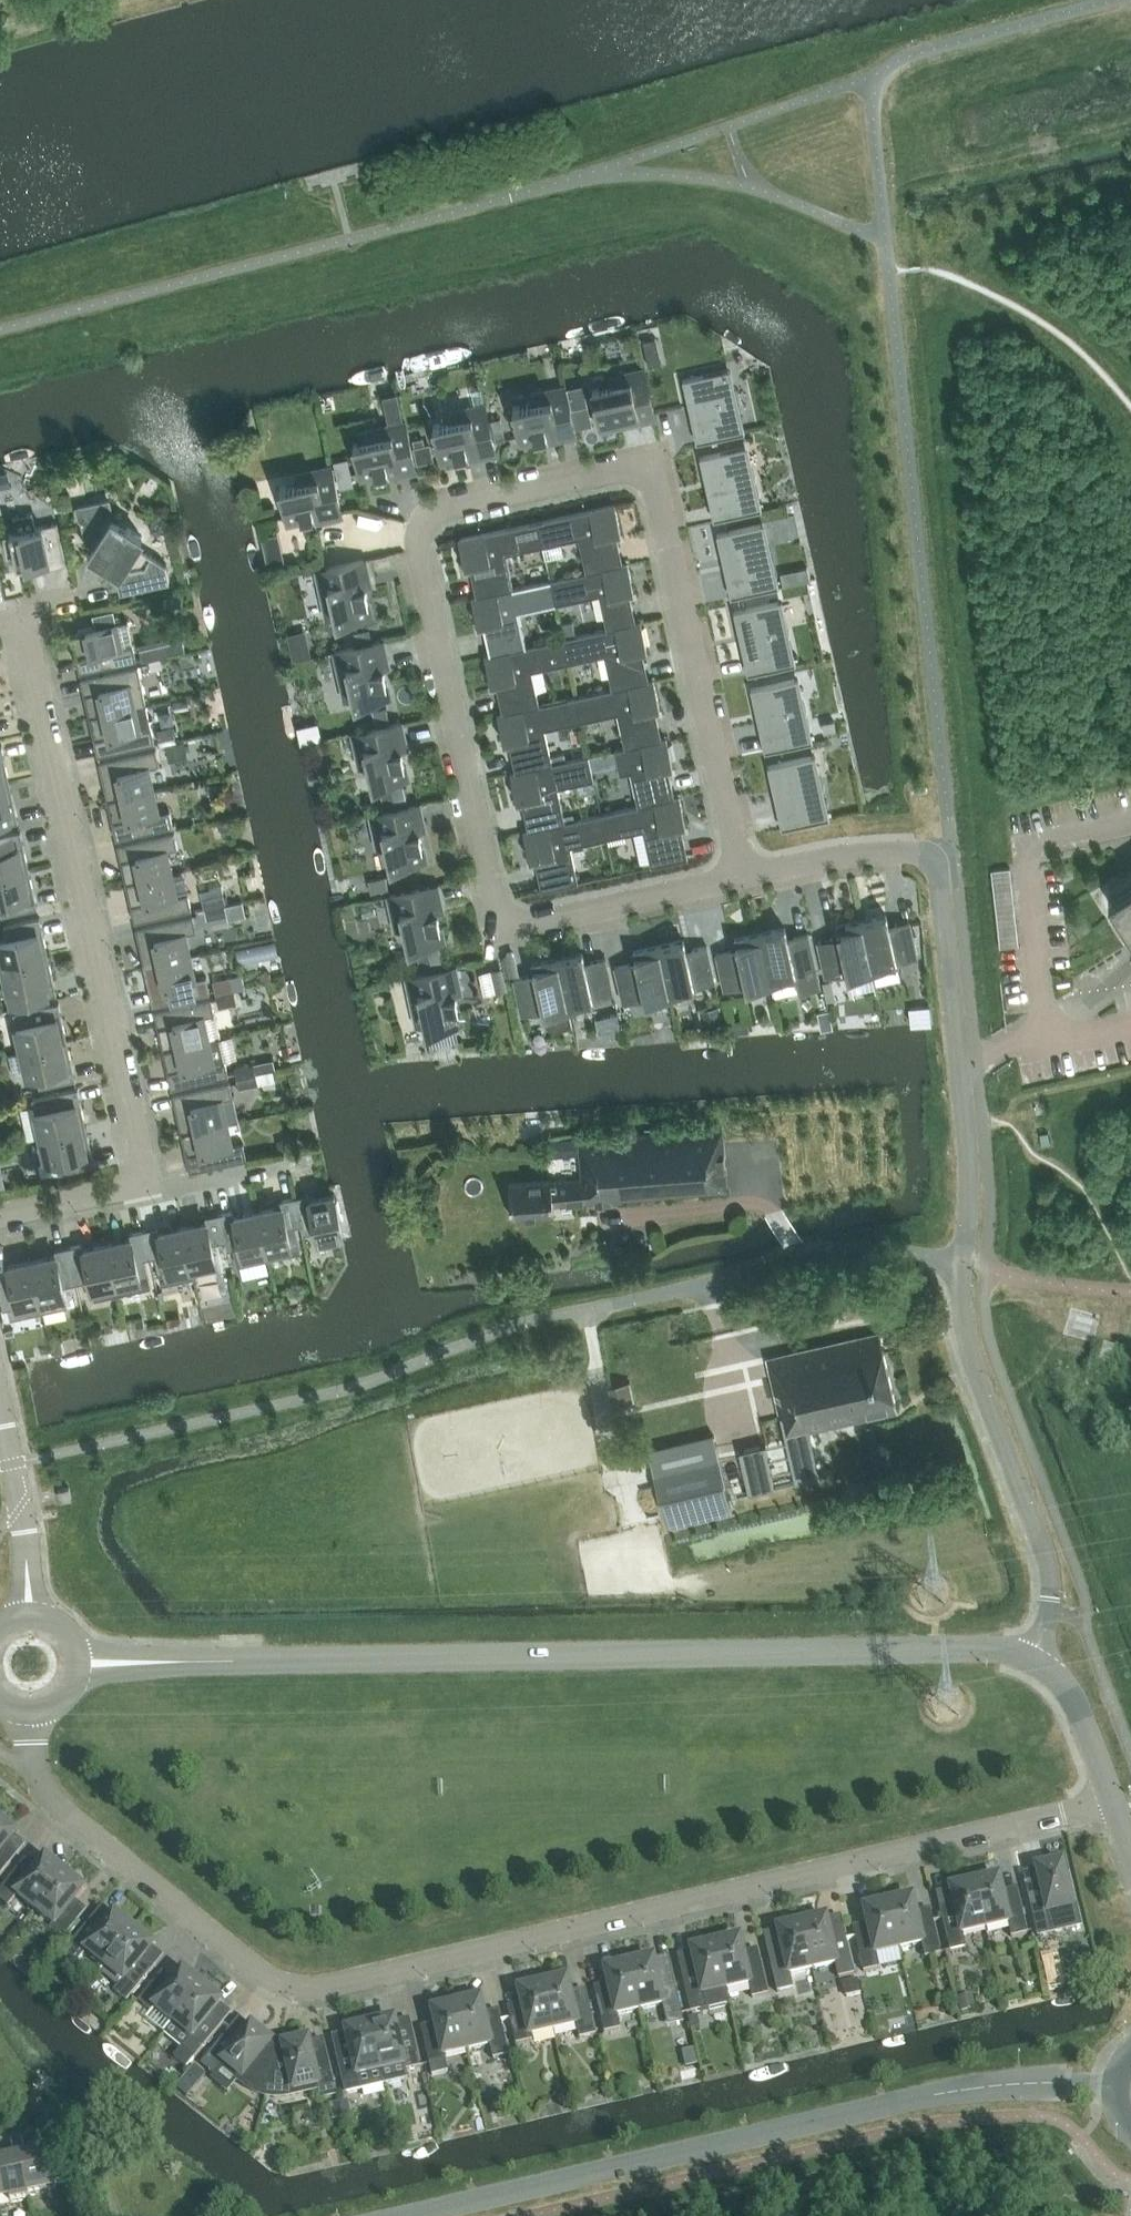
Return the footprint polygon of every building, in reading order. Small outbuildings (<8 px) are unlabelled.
[(657,350),(646,352),(648,366),(661,363),(661,361),(659,361),(657,350)] [(655,417),(644,369),(611,377),(612,384),(592,389),(600,424),(627,418),(628,423),(655,417)] [(728,372),(683,382),(689,408),(692,407),(700,444),(745,435),(736,394),(733,395),(728,372)] [(531,394),(533,402),(512,407),(520,441),(547,435),(548,440),(575,434),(565,387),(531,394)] [(496,452),(485,404),(451,412),(453,420),(433,424),(440,459),(467,453),(469,458),(496,452)] [(592,424),(588,404),(571,408),(575,428),(592,424)] [(505,439),(500,418),(491,420),(496,441),(505,439)] [(357,433),(359,441),(353,442),(361,476),(388,470),(389,476),(416,470),(405,422),(357,433)] [(434,459),(430,442),(425,443),(423,437),(413,439),(415,446),(413,446),(417,463),(434,459)] [(745,448),(700,458),(706,484),(709,484),(717,521),(762,511),(753,471),(750,471),(745,448)] [(347,457),(334,460),(339,486),(352,483),(347,457)] [(342,514),(332,467),(298,474),(300,482),(279,486),(287,521),(314,515),(315,520),(342,514)] [(78,507),(81,524),(85,542),(93,547),(90,552),(120,571),(124,590),(169,578),(166,563),(137,545),(142,536),(112,517),(109,500),(78,507)] [(537,521),(542,545),(578,537),(586,571),(623,563),(616,533),(620,532),(621,532),(616,510),(615,504),(537,521)] [(14,553),(17,567),(18,567),(18,566),(48,559),(50,567),(66,564),(57,522),(35,527),(32,512),(13,517),(16,531),(3,534),(7,555),(14,553)] [(505,553),(542,545),(537,521),(459,538),(465,567),(470,566),(476,595),(513,587),(505,553)] [(762,525),(717,535),(722,561),(725,560),(734,598),(779,588),(770,547),(767,548),(762,525)] [(281,548),(264,551),(267,563),(284,559),(281,548)] [(365,559),(317,570),(325,605),(328,617),(335,616),(337,622),(371,614),(365,587),(371,586),(365,559)] [(586,571),(549,579),(555,604),(591,595),(599,594),(606,628),(636,622),(629,592),(633,591),(634,591),(629,568),(627,562),(623,563),(586,571)] [(807,567),(799,569),(802,581),(810,580),(807,566),(806,566),(807,567)] [(518,612),(555,604),(549,579),(513,587),(476,595),(476,596),(472,597),(478,625),(483,624),(489,654),(526,646),(518,612)] [(184,603),(181,590),(168,593),(171,606),(184,603)] [(779,602),(734,612),(739,638),(742,637),(750,674),(796,664),(787,624),(784,625),(779,602)] [(113,608),(93,613),(96,627),(116,623),(113,608)] [(137,660),(133,644),(128,620),(116,623),(96,627),(71,633),(79,672),(137,660)] [(573,620),(561,622),(564,635),(575,633),(573,620)] [(599,630),(562,638),(568,662),(604,654),(612,688),(648,680),(642,650),(646,649),(647,649),(642,627),(640,621),(636,622),(606,628),(599,630)] [(371,642),(368,629),(355,631),(358,645),(371,642)] [(292,659),(311,654),(305,630),(286,634),(292,659)] [(181,633),(165,636),(169,653),(185,649),(181,633)] [(531,670),(568,662),(562,638),(526,646),(489,654),(484,655),(491,684),(496,682),(502,712),(539,704),(531,670)] [(389,696),(383,669),(388,668),(383,641),(335,651),(343,686),(346,699),(353,697),(355,703),(389,696)] [(161,658),(150,661),(152,669),(163,666),(161,658)] [(81,678),(89,717),(135,707),(146,704),(138,665),(81,678)] [(796,678),(750,688),(756,714),(759,714),(767,751),(813,741),(804,701),(801,701),(796,678)] [(612,688),(575,696),(581,720),(617,712),(625,747),(661,738),(655,709),(659,708),(660,707),(655,685),(653,679),(649,680),(648,680),(612,688)] [(544,728),(581,720),(575,696),(539,704),(502,712),(502,713),(497,714),(504,742),(508,741),(515,771),(552,763),(550,755),(544,728)] [(187,698),(179,700),(181,707),(189,705),(187,698)] [(135,707),(89,717),(98,755),(155,743),(151,727),(146,704),(135,707)] [(386,706),(373,709),(377,724),(390,721),(386,706)] [(301,722),(303,738),(325,735),(323,719),(301,722)] [(834,719),(823,722),(825,731),(836,729),(834,719)] [(401,722),(383,726),(353,732),(360,766),(368,764),(373,785),(407,777),(401,750),(406,749),(401,722)] [(173,726),(158,730),(161,743),(176,739),(173,726)] [(625,747),(614,749),(614,750),(620,773),(630,771),(638,805),(674,797),(668,767),(672,766),(673,766),(668,744),(666,738),(661,739),(661,738),(625,747)] [(184,741),(166,745),(169,761),(187,757),(184,741)] [(10,783),(1,745),(0,745),(0,785),(10,783)] [(99,761),(107,800),(153,790),(148,767),(160,764),(156,748),(99,761)] [(564,752),(550,755),(552,763),(566,760),(564,752)] [(594,779),(589,755),(588,755),(566,760),(552,763),(515,771),(510,772),(516,800),(521,799),(528,829),(565,821),(557,787),(594,779)] [(813,755),(767,765),(773,791),(776,790),(784,828),(829,818),(820,777),(818,778),(813,755)] [(221,782),(213,784),(215,797),(223,795),(221,782)] [(18,820),(10,783),(0,785),(0,825),(18,820)] [(403,785),(380,790),(384,809),(407,803),(403,785)] [(158,813),(153,790),(107,800),(116,839),(173,826),(170,810),(158,813)] [(601,813),(607,837),(643,829),(651,864),(651,865),(688,857),(681,825),(685,825),(685,824),(681,802),(679,796),(674,797),(638,805),(601,813)] [(378,848),(386,846),(391,866),(425,858),(419,832),(424,831),(419,803),(371,814),(378,848)] [(570,845),(607,837),(601,813),(565,821),(528,829),(528,830),(523,831),(530,859),(534,858),(541,890),(578,881),(570,845)] [(231,820),(223,822),(226,835),(234,833),(231,820)] [(29,868),(20,830),(0,835),(0,875),(29,868)] [(117,844),(126,883),(171,873),(166,850),(178,848),(174,831),(117,844)] [(1005,944),(1024,941),(1012,862),(993,865),(1005,944)] [(37,907),(29,868),(0,875),(0,909),(1,915),(37,907)] [(176,896),(171,873),(126,883),(134,922),(192,909),(188,893),(176,896)] [(385,875),(368,879),(371,892),(387,889),(385,875)] [(1108,898),(1130,934),(1130,883),(1108,898)] [(222,885),(208,888),(210,895),(223,892),(222,885)] [(397,929),(404,927),(409,948),(443,940),(437,913),(442,912),(437,885),(389,895),(397,929)] [(210,895),(201,897),(204,909),(226,904),(223,892),(210,895)] [(226,904),(204,909),(207,920),(228,915),(226,904)] [(886,914),(861,920),(873,971),(898,966),(897,961),(917,956),(909,920),(889,925),(886,914)] [(136,927),(144,966),(190,956),(185,933),(196,931),(193,915),(136,927)] [(2,965),(48,955),(39,917),(3,925),(6,939),(0,940),(0,954),(2,965)] [(847,977),(873,971),(861,920),(836,926),(838,936),(817,941),(825,976),(846,972),(847,977)] [(785,927),(760,933),(771,984),(796,978),(799,992),(820,987),(808,933),(787,937),(785,927)] [(746,990),(771,984),(760,933),(734,938),(737,949),(716,953),(724,989),(745,984),(746,990)] [(684,939),(658,945),(670,997),(695,991),(694,986),(715,981),(707,945),(686,950),(684,939)] [(645,1002),(670,997),(658,945),(633,951),(635,961),(615,966),(623,1001),(643,997),(645,1002)] [(440,947),(416,951),(419,970),(443,965),(440,947)] [(582,952),(557,958),(568,1009),(594,1004),(593,998),(613,994),(605,958),(585,963),(582,952)] [(48,955),(2,965),(11,1003),(56,993),(48,955)] [(195,979),(190,956),(144,966),(153,1005),(210,992),(206,976),(195,979)] [(572,1024),(568,1009),(557,958),(532,963),(534,974),(513,978),(521,1014),(542,1010),(543,1015),(545,1021),(553,1028),(572,1024)] [(490,967),(494,988),(510,984),(505,963),(490,967)] [(418,1025),(425,1023),(427,1029),(461,1021),(455,994),(461,993),(455,966),(407,977),(415,1012),(418,1025)] [(271,978),(270,974),(266,971),(261,972),(263,980),(271,978)] [(231,975),(213,979),(216,993),(234,989),(231,975)] [(828,980),(824,981),(828,1000),(832,999),(828,980)] [(234,989),(216,993),(219,1007),(237,1003),(234,989)] [(154,1010),(162,1049),(208,1039),(203,1016),(215,1014),(211,998),(154,1010)] [(13,1012),(21,1050),(67,1040),(58,1002),(13,1012)] [(719,1005),(699,1009),(703,1027),(723,1023),(719,1005)] [(931,1005),(911,1007),(912,1024),(925,1023),(933,1023),(931,1005)] [(829,1011),(819,1013),(823,1029),(832,1027),(829,1011)] [(617,1012),(603,1015),(606,1028),(620,1025),(619,1021),(617,1012)] [(748,1020),(731,1024),(733,1032),(750,1030),(748,1020)] [(228,1075),(225,1059),(219,1036),(208,1039),(162,1049),(171,1088),(228,1075)] [(67,1040),(21,1050),(27,1075),(36,1073),(39,1087),(75,1078),(67,1040)] [(490,1047),(482,1047),(482,1056),(490,1056),(490,1047)] [(255,1063),(234,1067),(237,1077),(257,1073),(257,1072),(256,1072),(255,1063)] [(257,1073),(237,1077),(239,1088),(259,1084),(257,1073)] [(172,1093),(181,1132),(226,1122),(221,1099),(233,1097),(229,1081),(172,1093)] [(32,1098),(40,1136),(86,1126),(77,1088),(32,1098)] [(231,1145),(226,1122),(181,1132),(189,1171),(246,1158),(243,1142),(231,1145)] [(86,1126),(40,1136),(46,1160),(55,1158),(58,1172),(94,1164),(86,1126)] [(579,1138),(580,1155),(582,1178),(551,1181),(551,1180),(509,1183),(512,1216),(554,1213),(553,1203),(726,1190),(722,1128),(579,1138)] [(579,1138),(562,1140),(564,1156),(580,1155),(579,1138)] [(343,1233),(334,1193),(330,1194),(309,1198),(308,1193),(294,1196),(300,1224),(302,1233),(316,1230),(318,1238),(339,1234),(343,1233)] [(281,1204),(258,1210),(269,1261),(301,1254),(295,1225),(300,1224),(294,1196),(280,1199),(281,1204)] [(233,1210),(219,1213),(224,1240),(226,1249),(231,1248),(236,1268),(269,1261),(258,1210),(234,1215),(233,1210)] [(224,1240),(219,1213),(205,1216),(206,1221),(182,1226),(191,1267),(192,1266),(215,1261),(211,1243),(224,1240)] [(143,1229),(149,1257),(155,1256),(161,1284),(194,1277),(192,1266),(191,1267),(182,1226),(158,1231),(157,1226),(143,1229)] [(107,1243),(118,1293),(150,1286),(148,1276),(144,1258),(149,1257),(143,1229),(130,1232),(131,1238),(107,1243)] [(68,1246),(74,1274),(76,1282),(89,1279),(90,1280),(92,1289),(94,1299),(118,1293),(107,1243),(83,1248),(82,1243),(68,1246)] [(32,1259),(43,1311),(67,1306),(65,1294),(61,1277),(74,1274),(68,1246),(54,1249),(55,1254),(32,1259)] [(3,1308),(8,1307),(10,1318),(43,1311),(32,1259),(7,1265),(8,1269),(0,1271),(0,1296),(3,1308)] [(90,1280),(83,1282),(85,1290),(92,1289),(90,1280)] [(1063,1332),(1092,1341),(1099,1315),(1070,1307),(1063,1332)] [(879,1331),(767,1357),(780,1415),(795,1482),(820,1476),(809,1430),(897,1410),(879,1331)] [(1109,1365),(1114,1347),(1103,1344),(1097,1362),(1109,1365)] [(714,1435),(648,1451),(665,1522),(730,1507),(714,1435)] [(765,1444),(739,1450),(748,1492),(775,1486),(765,1444)] [(58,1489),(60,1500),(71,1497),(69,1487),(58,1489)] [(17,1831),(0,1817),(0,1852),(17,1831)] [(11,1862),(0,1853),(0,1875),(11,1862)] [(0,1890),(0,1900),(8,1906),(17,1895),(35,1910),(66,1872),(47,1856),(29,1877),(18,1868),(0,1890)] [(1036,1869),(1039,1880),(1024,1883),(1027,1896),(1033,1922),(1037,1937),(1081,1927),(1075,1904),(1071,1905),(1064,1874),(1067,1873),(1063,1859),(1035,1866),(1036,1869)] [(66,1872),(35,1910),(53,1925),(49,1929),(62,1939),(79,1918),(68,1909),(85,1887),(66,1872)] [(1004,1902),(997,1875),(973,1880),(984,1928),(1007,1923),(1010,1937),(1026,1933),(1018,1898),(1004,1902)] [(949,1886),(952,1900),(938,1903),(949,1951),(965,1948),(962,1934),(984,1928),(973,1880),(949,1886)] [(911,1895),(887,1901),(898,1949),(921,1943),(924,1957),(940,1954),(931,1919),(917,1922),(911,1895)] [(898,1949),(887,1901),(863,1906),(869,1933),(855,1937),(863,1972),(879,1968),(875,1954),(898,1949)] [(116,1912),(106,1923),(95,1914),(69,1945),(64,1952),(76,1963),(85,1951),(104,1966),(135,1928),(116,1912)] [(838,1978),(853,1974),(842,1926),(828,1930),(824,1915),(800,1921),(812,1969),(835,1964),(838,1978)] [(765,1944),(777,1992),(792,1988),(789,1974),(812,1969),(800,1921),(776,1927),(779,1941),(765,1944)] [(126,2001),(131,1995),(155,1965),(144,1956),(154,1944),(135,1928),(104,1966),(122,1981),(113,1991),(126,2001)] [(751,1998),(767,1994),(759,1959),(745,1962),(738,1935),(714,1941),(725,1989),(748,1984),(751,1998)] [(714,1941),(690,1947),(694,1964),(679,1967),(682,1977),(690,2012),(706,2009),(729,2003),(725,1989),(714,1941)] [(665,2018),(681,2015),(670,1967),(655,1970),(652,1956),(628,1961),(639,2010),(662,2004),(665,2018)] [(596,1998),(600,2018),(604,2033),(620,2029),(616,2015),(639,2010),(628,1961),(603,1967),(610,1994),(596,1998)] [(155,1980),(138,2001),(150,2012),(154,2007),(172,2022),(203,1984),(184,1968),(167,1990),(155,1980)] [(565,1976),(541,1982),(553,2030),(577,2024),(580,2038),(595,2035),(587,1999),(572,2003),(565,1976)] [(858,1980),(843,1983),(847,1997),(861,1994),(858,1980)] [(524,2014),(509,2018),(516,2044),(531,2041),(530,2035),(553,2030),(541,1982),(517,1987),(524,2014)] [(223,2022),(212,2013),(223,2000),(203,1984),(172,2022),(163,2033),(194,2058),(223,2022)] [(971,1996),(959,1999),(963,2014),(975,2011),(971,1996)] [(492,2059),(508,2055),(500,2020),(485,2024),(479,1997),(455,2002),(466,2050),(489,2045),(492,2059)] [(423,2038),(429,2065),(432,2076),(447,2072),(443,2056),(466,2050),(455,2002),(431,2008),(437,2035),(423,2038)] [(420,2067),(413,2040),(411,2030),(397,2034),(393,2017),(369,2022),(383,2084),(408,2078),(406,2070),(420,2067)] [(697,2017),(689,2019),(691,2031),(700,2029),(697,2017)] [(334,2048),(345,2094),(383,2084),(369,2022),(344,2028),(348,2045),(334,2048)] [(277,2044),(253,2024),(242,2038),(231,2028),(207,2057),(201,2065),(213,2075),(222,2063),(240,2077),(246,2083),(249,2085),(252,2087),(258,2089),(261,2091),(265,2092),(264,2097),(277,2044)] [(320,2099),(335,2096),(327,2061),(313,2064),(307,2037),(277,2044),(264,2097),(265,2097),(266,2092),(270,2093),(275,2093),(279,2093),(284,2093),(290,2092),(316,2085),(320,2099)] [(694,2049),(682,2052),(686,2069),(698,2066),(694,2049)] [(187,2073),(175,2087),(187,2097),(199,2083),(205,2075),(194,2065),(187,2073)] [(348,2101),(342,2102),(346,2119),(351,2117),(348,2101)] [(342,2102),(328,2105),(332,2122),(346,2119),(342,2102)] [(19,2138),(15,2139),(18,2153),(24,2152),(21,2138),(19,2138)] [(10,2140),(9,2140),(12,2154),(18,2153),(15,2139),(10,2140)] [(29,2153),(18,2155),(27,2197),(56,2191),(55,2184),(51,2162),(47,2146),(28,2150),(29,2153)] [(9,2201),(9,2203),(27,2200),(28,2200),(27,2197),(18,2155),(0,2158),(0,2202),(9,2201)] [(66,2159),(51,2162),(55,2184),(70,2181),(66,2159)]
